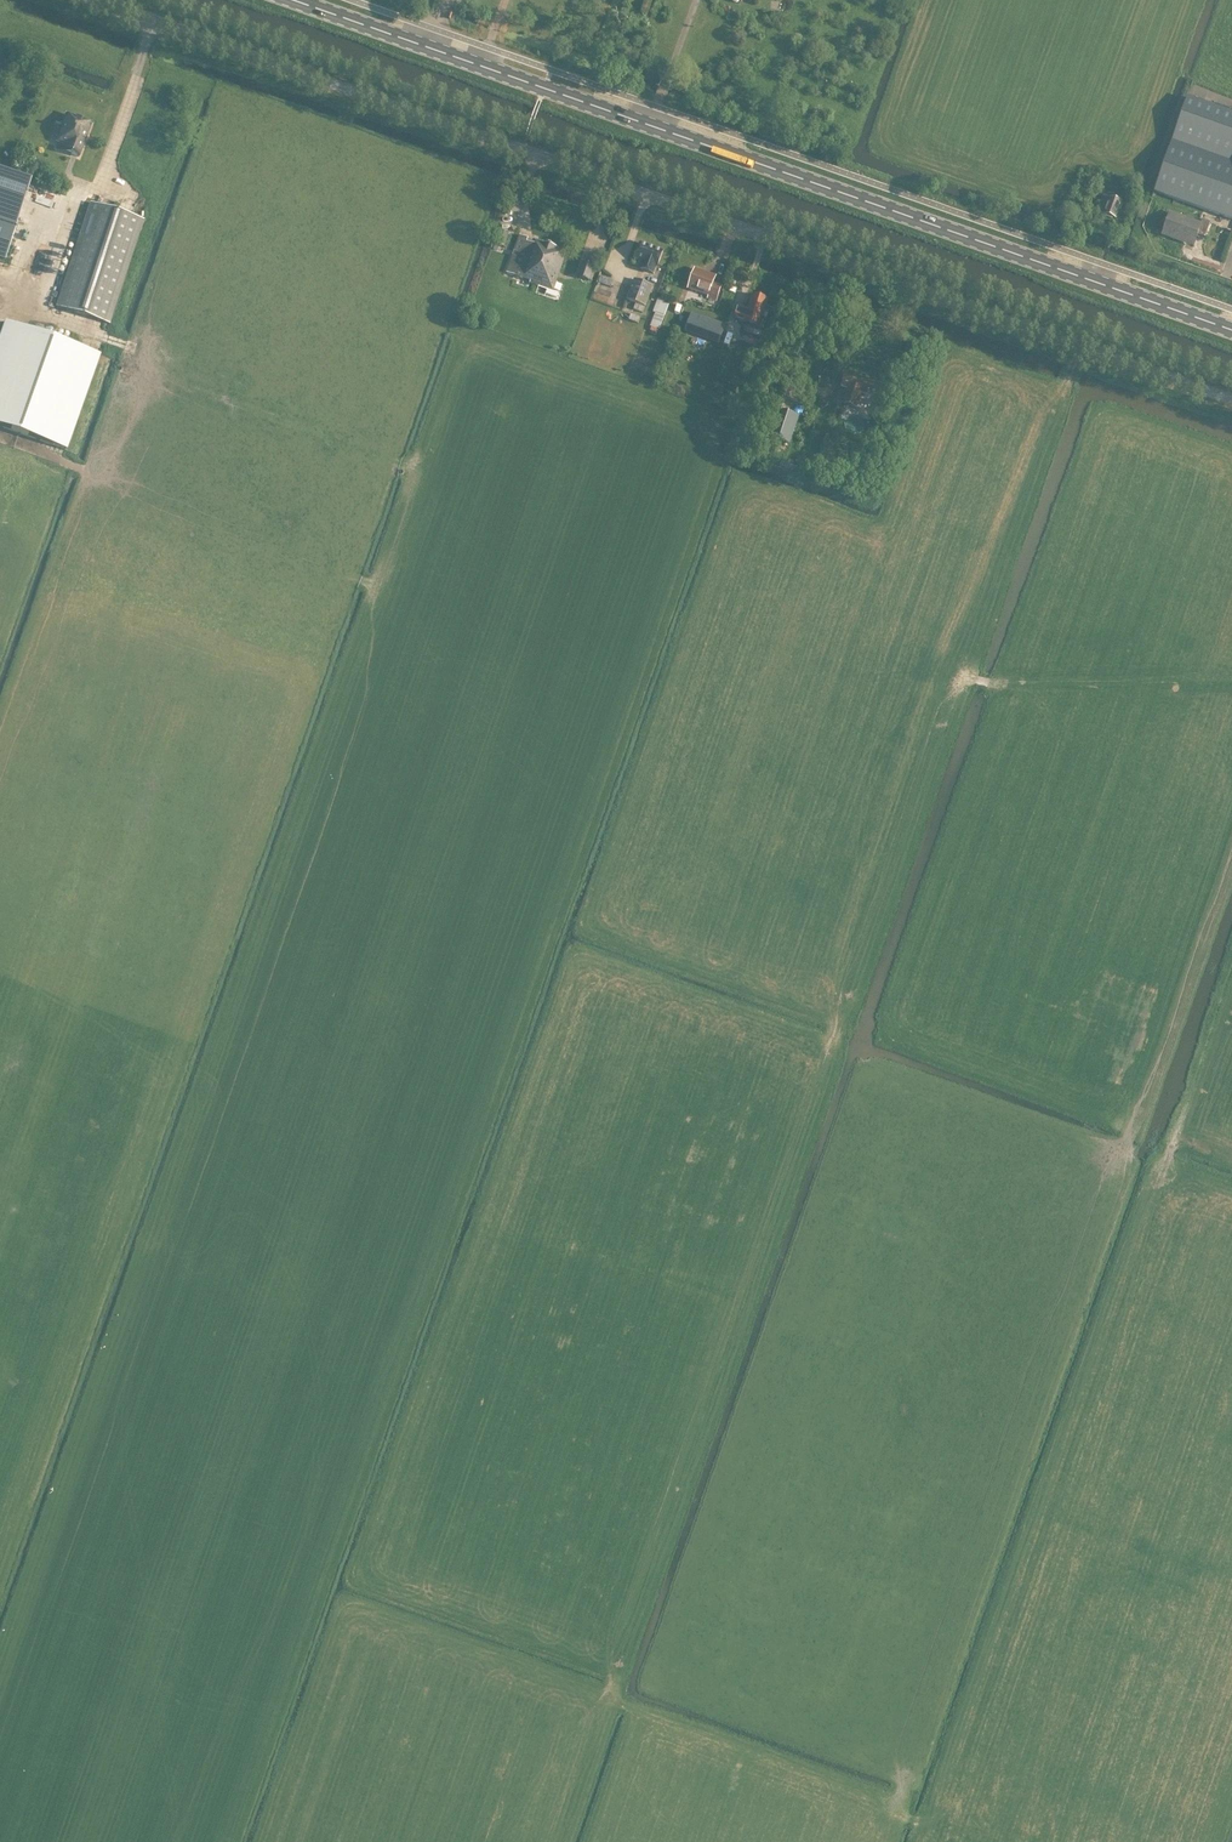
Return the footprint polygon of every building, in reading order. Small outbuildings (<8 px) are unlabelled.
[(1153,190),(1231,218),(1231,112),(1186,95),(1186,97),(1174,131),(1168,150),(1167,149),(1167,150),(1167,151),(1164,159),(1163,159),(1163,160),(1164,160),(1161,169),(1160,169),(1160,170),(1157,179),(1156,179),(1156,180),(1157,180),(1153,190)] [(64,144),(62,151),(77,156),(88,122),(63,114),(54,141),(64,144)] [(5,257),(30,178),(7,170),(0,168),(0,255),(5,257)] [(1124,197),(1132,200),(1135,191),(1127,188),(1124,197)] [(1103,212),(1115,217),(1121,200),(1109,195),(1103,193),(1099,203),(1105,205),(1103,212)] [(90,201),(55,305),(56,305),(60,306),(105,321),(108,322),(109,322),(110,320),(143,218),(142,218),(90,201)] [(1201,219),(1173,209),(1164,234),(1165,235),(1166,234),(1175,238),(1176,238),(1181,240),(1182,240),(1192,244),(1193,244),(1199,226),(1201,219)] [(497,228),(492,241),(504,246),(508,232),(497,228)] [(519,266),(517,274),(531,279),(530,281),(553,289),(567,250),(520,233),(509,262),(519,266)] [(640,267),(653,272),(655,265),(656,265),(662,249),(640,241),(634,257),(643,260),(640,267)] [(591,263),(580,259),(575,274),(586,277),(591,263)] [(688,287),(708,295),(707,297),(716,300),(721,285),(713,282),(715,275),(695,268),(688,287)] [(626,298),(644,305),(652,284),(634,277),(626,298)] [(735,318),(743,321),(759,326),(768,297),(752,292),(747,307),(739,305),(735,318)] [(650,324),(659,328),(669,303),(657,299),(653,310),(655,311),(650,324)] [(695,336),(718,344),(722,334),(718,333),(723,321),(688,309),(681,327),(696,333),(695,336)] [(98,353),(6,320),(0,338),(0,425),(64,448),(98,353)] [(845,395),(842,403),(856,408),(862,392),(877,397),(882,383),(845,371),(840,384),(848,387),(845,395)] [(770,436),(788,442),(797,414),(780,409),(770,436)]
